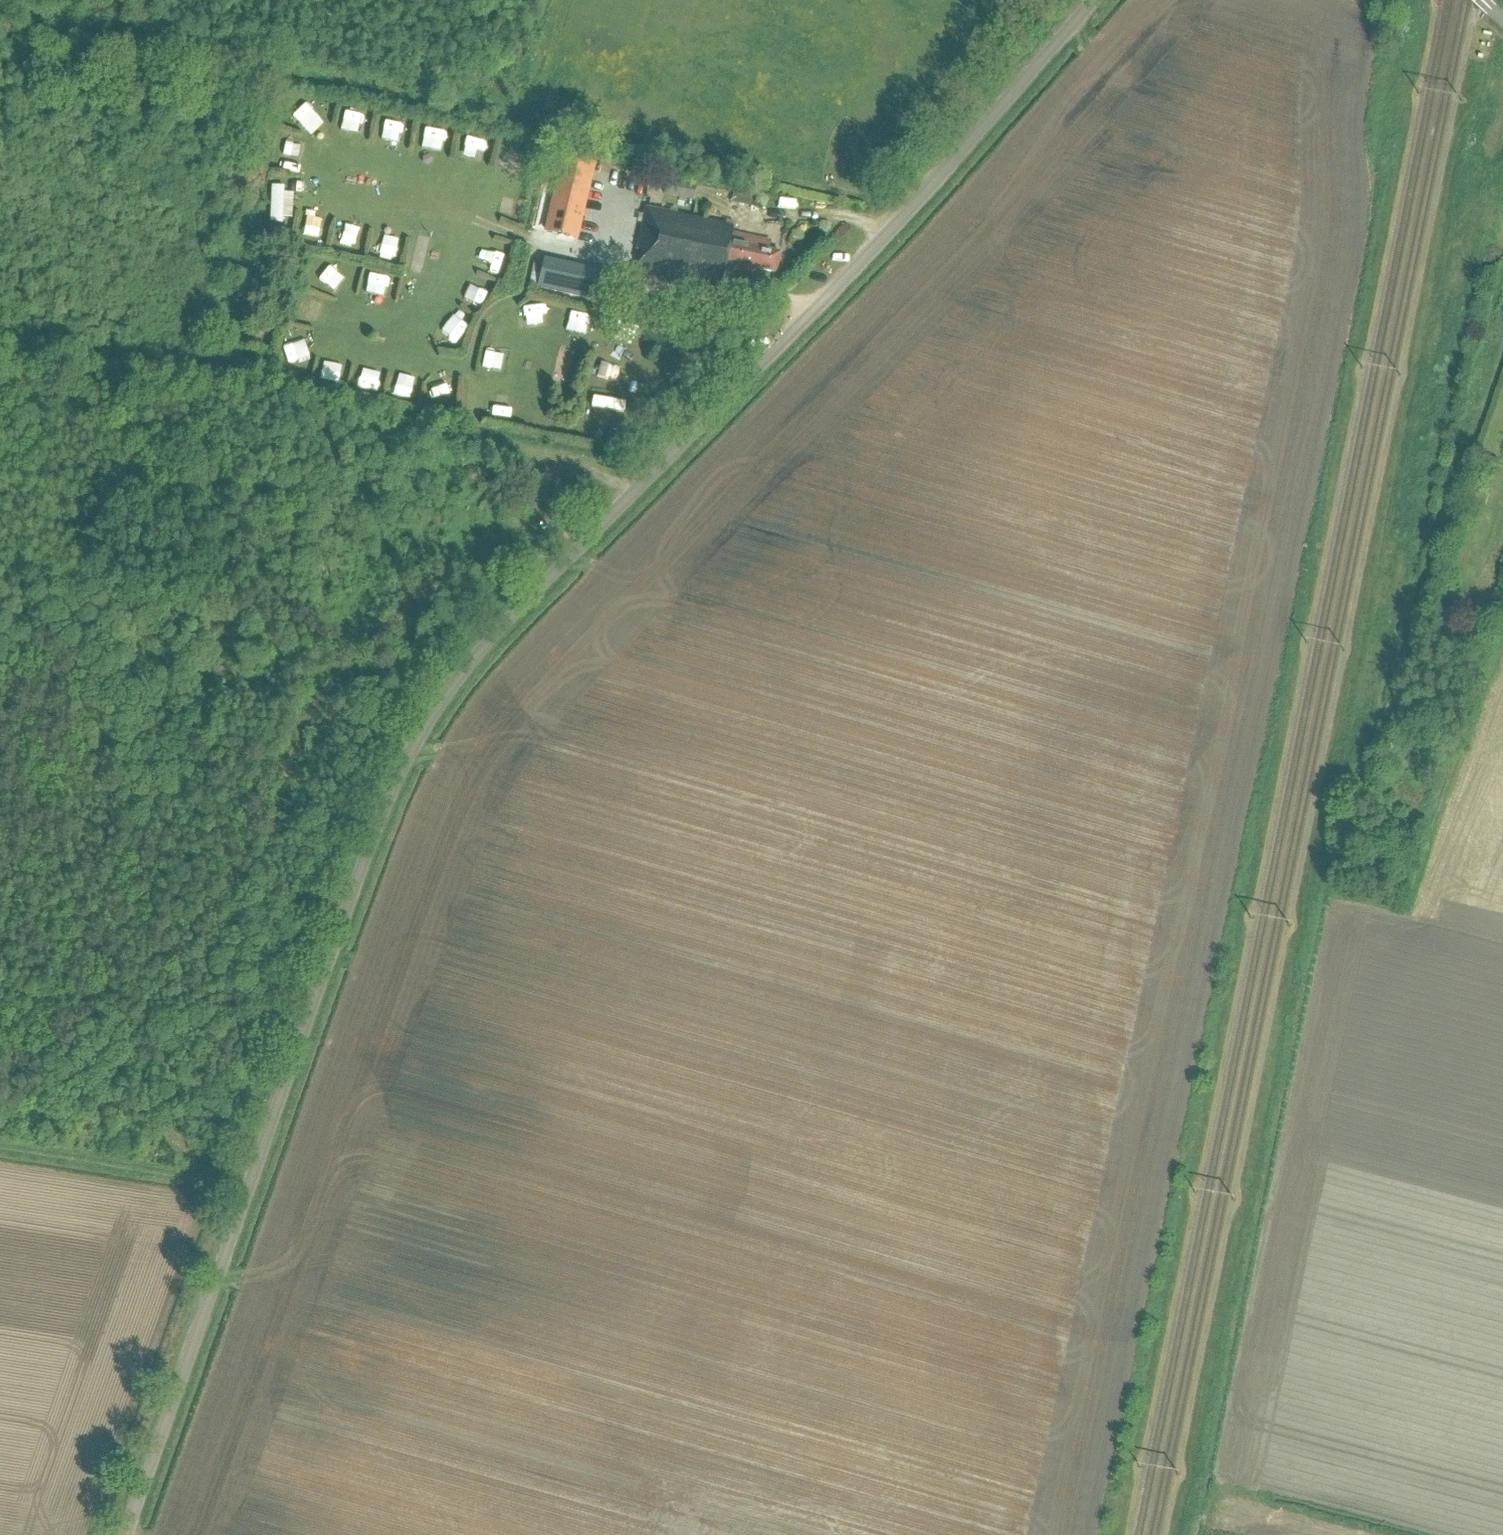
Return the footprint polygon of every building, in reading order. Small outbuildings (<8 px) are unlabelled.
[(296,128),(310,117),(299,103),(285,115),(296,128)] [(297,147),(275,145),(273,160),(296,162),(297,147)] [(458,146),(454,158),(469,164),(474,152),(458,146)] [(583,242),(594,180),(563,174),(552,236),(583,242)] [(667,179),(666,184),(663,195),(693,201),(696,185),(667,179)] [(281,188),(262,187),(261,226),(280,226),(281,188)] [(496,198),(494,216),(512,219),(514,201),(496,198)] [(776,275),(780,254),(764,251),(766,242),(732,235),(734,227),(648,208),(639,251),(643,252),(639,271),(722,289),(726,273),(759,280),(761,271),(776,275)] [(299,219),(295,239),(317,243),(321,223),(299,219)] [(341,219),(334,246),(351,251),(358,223),(341,219)] [(385,261),(392,239),(375,233),(368,255),(385,261)] [(480,248),(471,272),(492,279),(501,256),(480,248)] [(600,303),(607,274),(544,259),(537,288),(600,303)] [(312,283),(328,295),(338,281),(322,269),(312,283)] [(358,301),(381,302),(382,278),(359,277),(358,301)] [(475,312),(483,292),(464,284),(456,304),(475,312)] [(442,351),(465,336),(449,310),(425,325),(442,351)] [(645,346),(647,338),(626,333),(624,342),(645,346)] [(280,344),(279,363),(300,363),(301,344),(280,344)] [(350,392),(368,394),(372,362),(353,360),(350,392)] [(316,384),(333,384),(334,362),(316,362),(316,384)] [(427,403),(443,403),(443,381),(426,382),(427,403)]
